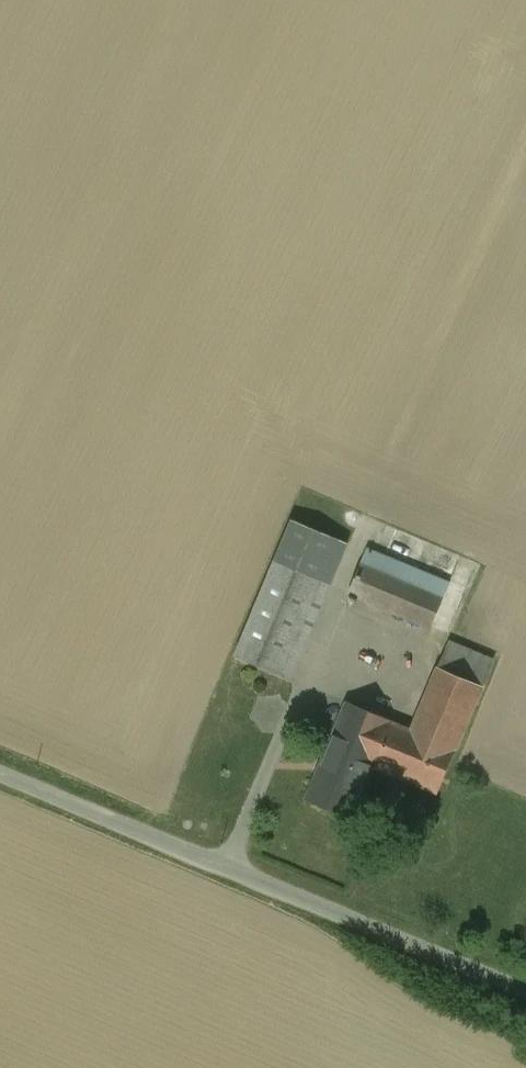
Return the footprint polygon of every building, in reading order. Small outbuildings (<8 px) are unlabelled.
[(449,584),(367,549),(348,593),(431,627),(449,584)] [(319,580),(275,562),(236,656),(279,675),(319,580)] [(448,642),(412,730),(347,703),(330,742),(375,759),(373,766),(437,793),(493,661),(448,642)] [(375,759),(330,742),(307,797),(352,816),(373,766),(375,759)]
